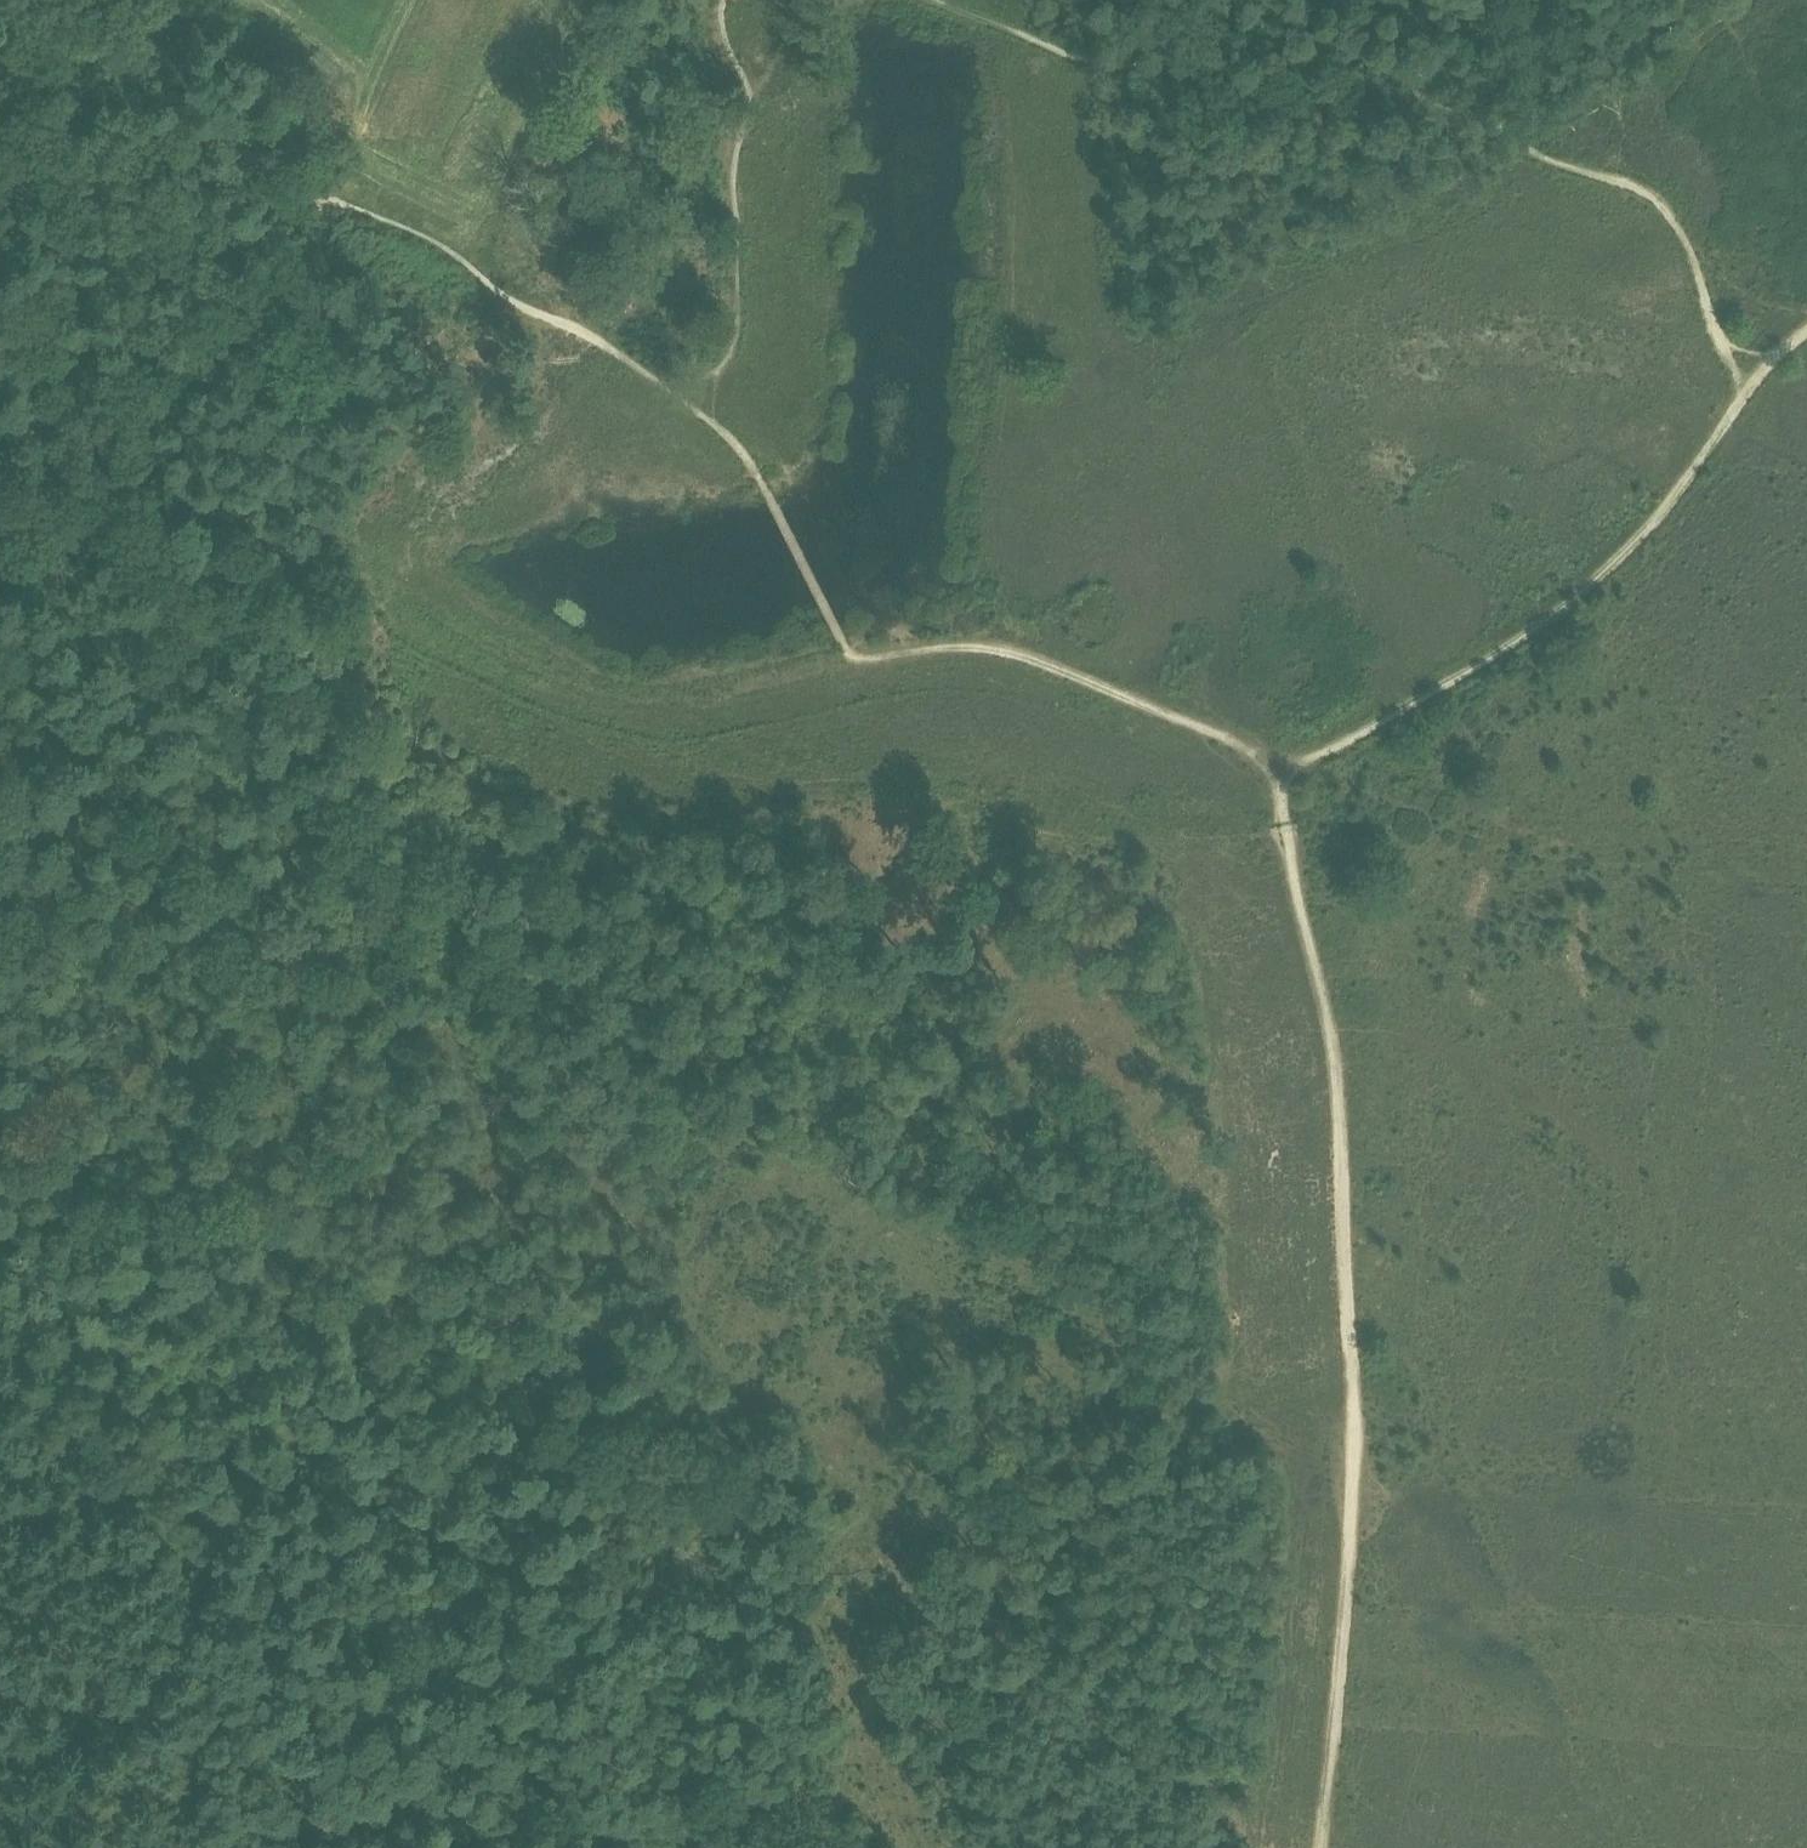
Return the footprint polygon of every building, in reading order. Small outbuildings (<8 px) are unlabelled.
[(1221,693),(1205,698),(1210,713),(1225,708),(1221,693)]
